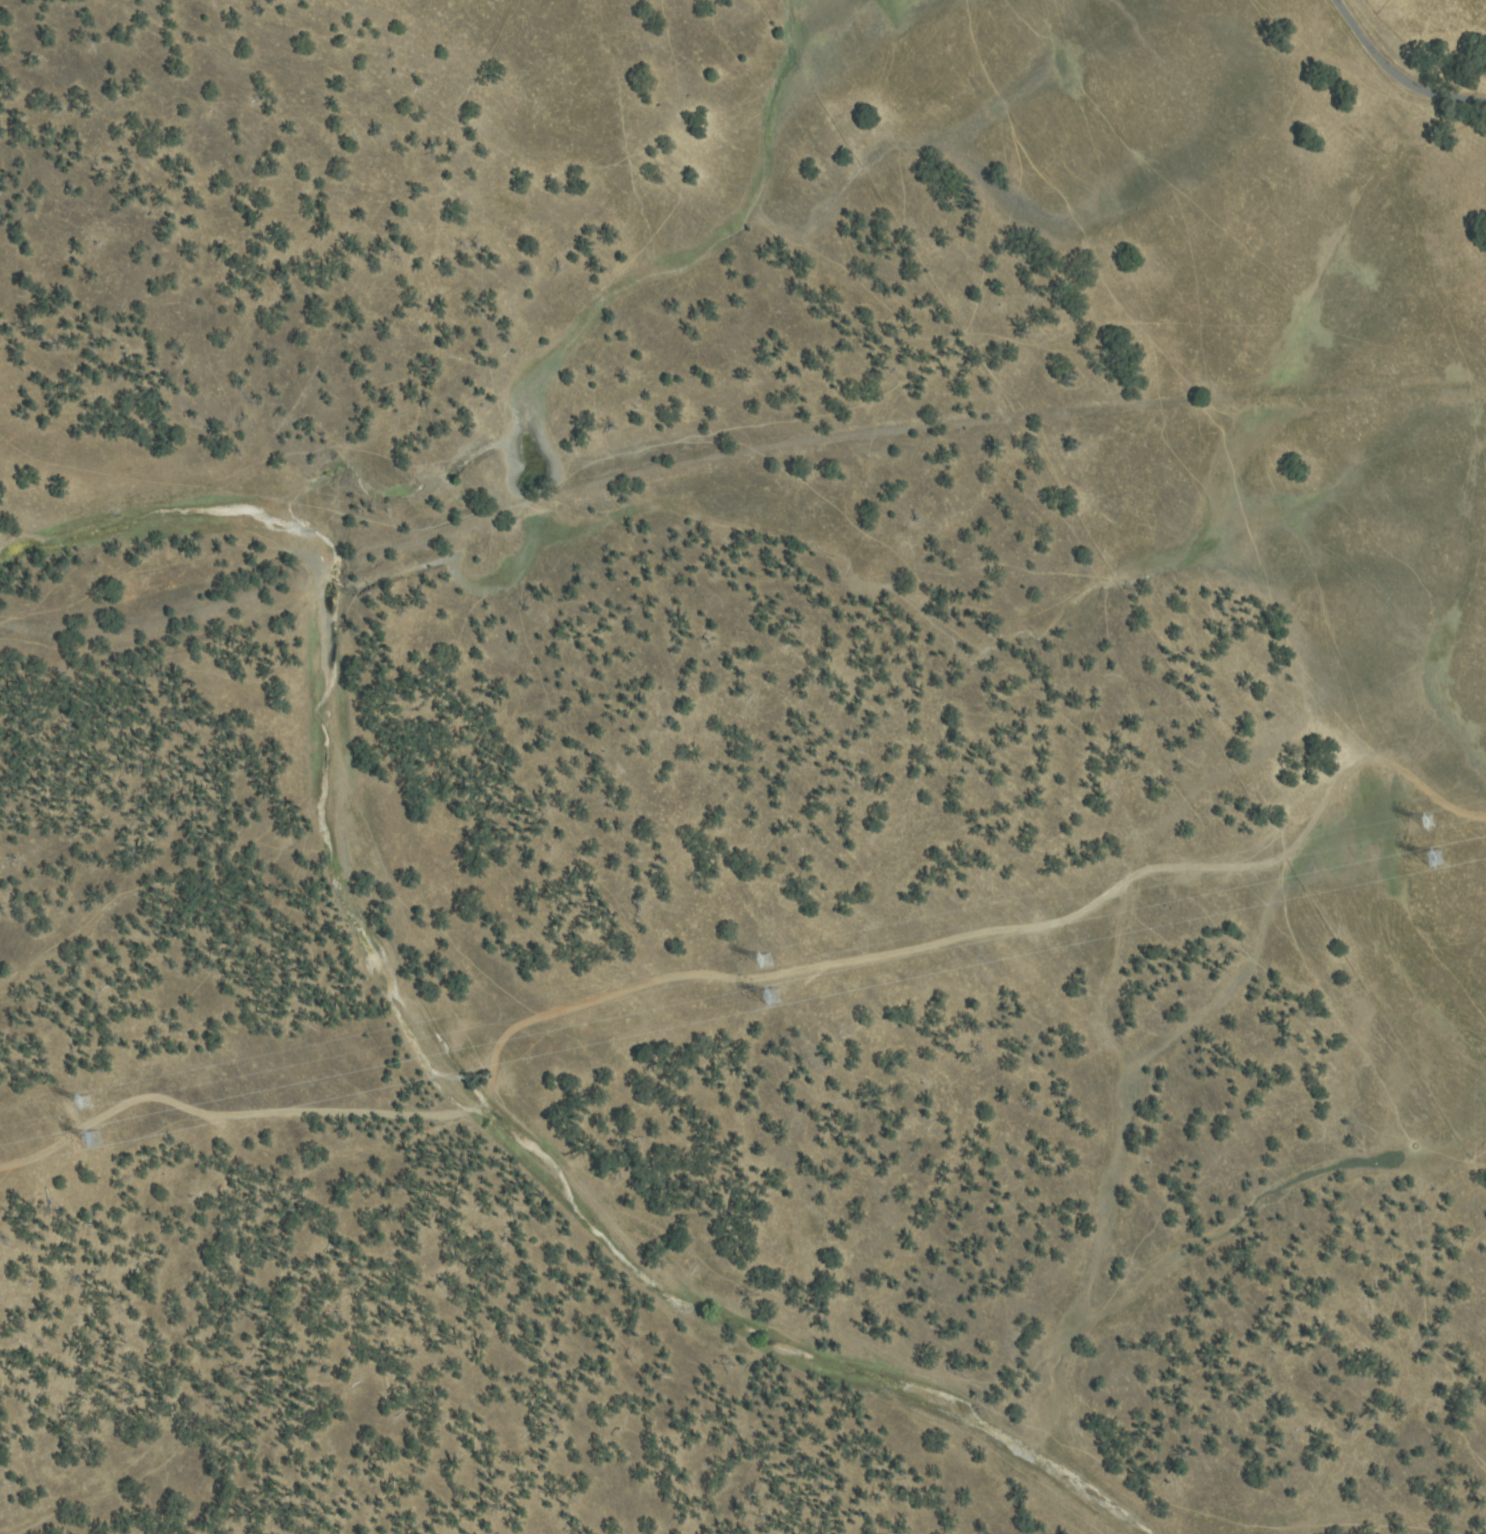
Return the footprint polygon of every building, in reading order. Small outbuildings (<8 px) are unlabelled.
[(87,1134),(88,1146),(99,1145),(99,1134),(87,1134)]
